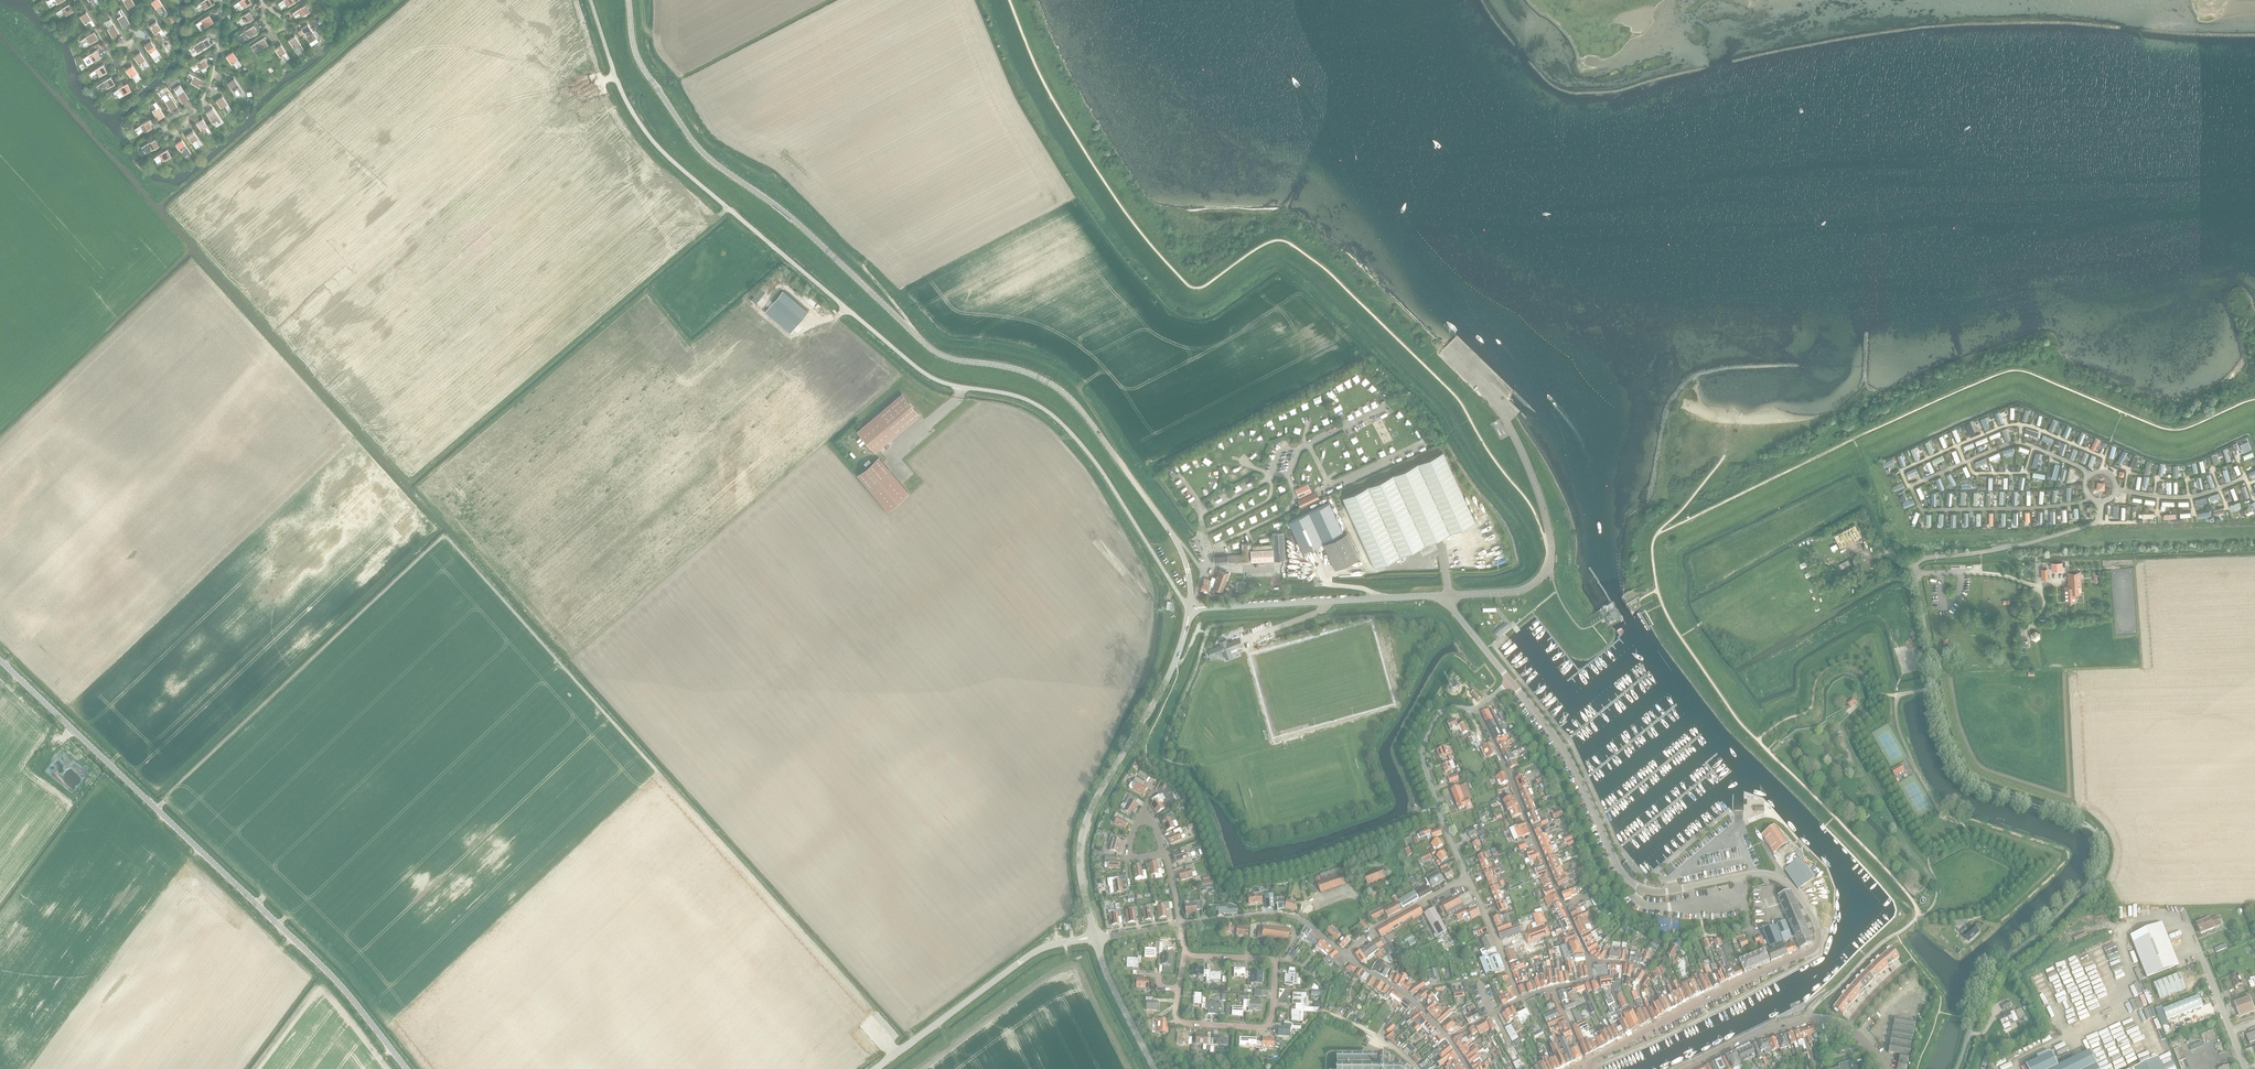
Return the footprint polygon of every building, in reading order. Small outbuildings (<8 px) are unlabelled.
[(128,8),(134,4),(132,0),(122,0),(128,8)] [(163,12),(166,11),(159,0),(153,0),(151,2),(158,14),(162,11),(163,12)] [(204,9),(212,4),(210,0),(204,0),(194,6),(196,9),(202,5),(204,9)] [(233,5),(235,8),(237,6),(240,10),(243,8),(251,3),(249,0),(241,0),(233,5)] [(63,12),(66,16),(73,10),(69,4),(56,12),(57,15),(63,12)] [(299,12),(302,16),(310,11),(305,4),(292,13),(294,16),(299,12)] [(117,18),(123,27),(129,22),(121,9),(118,11),(121,15),(117,18)] [(243,19),(245,23),(253,18),(249,11),(235,20),(237,23),(243,19)] [(92,27),(95,25),(86,12),(79,16),(85,25),(89,22),(92,27)] [(209,15),(195,24),(197,27),(200,25),(203,29),(213,22),(209,15)] [(107,29),(112,37),(119,32),(110,19),(107,21),(111,26),(107,29)] [(149,26),(158,39),(165,35),(156,21),(149,26)] [(302,30),(298,32),(300,36),(304,33),(310,42),(317,38),(308,24),(301,29),(302,30)] [(247,33),(250,37),(257,32),(253,26),(240,34),(241,37),(247,33)] [(88,43),(89,44),(98,39),(93,32),(80,41),(84,46),(88,43)] [(288,40),(296,53),(303,49),(295,35),(288,40)] [(206,37),(193,46),(195,49),(197,53),(203,49),(211,44),(206,37)] [(256,46),(259,50),(268,44),(263,37),(250,46),(252,49),(256,46)] [(144,45),(153,59),(160,54),(151,41),(144,45)] [(287,59),(290,58),(281,44),(274,49),(280,57),(284,55),(287,59)] [(96,50),(83,59),(84,61),(87,65),(92,62),(100,57),(96,50)] [(146,67),(149,65),(140,52),(133,57),(138,64),(142,62),(146,67)] [(238,67),(241,65),(232,52),(225,56),(231,65),(235,62),(238,67)] [(204,58),(190,67),(192,69),(198,66),(200,70),(201,69),(203,72),(207,69),(205,67),(208,65),(204,58)] [(96,73),(99,77),(107,72),(102,65),(89,74),(91,76),(96,73)] [(138,80),(141,78),(132,65),(125,69),(130,77),(134,75),(138,80)] [(190,83),(199,87),(203,80),(189,73),(187,76),(192,78),(190,83)] [(104,85),(107,89),(115,84),(110,77),(97,86),(99,88),(104,85)] [(240,94),(243,92),(234,79),(227,83),(233,92),(237,89),(240,94)] [(126,83),(113,92),(115,95),(116,94),(119,98),(123,95),(131,90),(126,83)] [(177,86),(173,89),(177,95),(182,102),(189,98),(180,85),(177,86)] [(165,102),(170,110),(177,106),(168,92),(162,97),(165,102)] [(228,111),(231,109),(222,96),(216,100),(221,108),(225,106),(228,111)] [(152,111),(157,120),(164,115),(156,102),(153,104),(156,108),(152,111)] [(212,108),(206,112),(211,120),(213,123),(217,120),(218,123),(221,121),(212,108)] [(208,133),(211,132),(203,118),(196,123),(201,131),(205,128),(208,133)] [(148,120),(134,129),(136,132),(139,135),(144,132),(152,127),(148,120)] [(199,146),(202,144),(193,131),(186,135),(191,143),(195,140),(199,146)] [(155,139),(141,147),(143,150),(144,149),(147,153),(151,151),(159,146),(155,139)] [(182,139),(175,144),(180,152),(183,156),(187,153),(188,154),(191,153),(182,139)] [(160,158),(162,162),(171,156),(167,149),(153,158),(155,161),(160,158)] [(751,299),(755,303),(766,290),(761,287),(751,299)] [(765,312),(791,333),(809,312),(783,290),(765,312)] [(1317,400),(1324,397),(1321,391),(1314,394),(1317,400)] [(858,431),(876,452),(921,414),(902,393),(858,431)] [(1989,428),(1984,418),(1981,419),(1985,429),(1989,428)] [(1313,427),(1319,425),(1317,419),(1311,421),(1313,427)] [(1296,421),(1295,428),(1301,430),(1303,423),(1296,421)] [(2067,426),(2063,436),(2066,438),(2071,427),(2067,426)] [(2038,432),(2026,428),(2024,432),(2037,436),(2038,432)] [(1952,430),(1957,442),(1961,440),(1956,429),(1952,430)] [(2081,432),(2077,442),(2081,444),(2085,434),(2081,432)] [(1987,437),(1975,442),(1977,445),(1988,441),(1987,437)] [(2095,438),(2091,448),(2095,450),(2099,440),(2095,438)] [(1925,443),(1930,454),(1933,452),(1928,441),(1925,443)] [(2234,445),(2237,453),(2242,452),(2240,449),(2242,448),(2240,444),(2239,445),(2238,443),(2234,445)] [(863,445),(854,452),(856,455),(865,448),(863,445)] [(2124,450),(2118,461),(2121,463),(2127,452),(2124,450)] [(1475,523),(1443,453),(1343,499),(1375,569),(1475,523)] [(1945,454),(1950,465),(1954,463),(1949,453),(1945,454)] [(2035,453),(2032,463),(2039,465),(2042,455),(2035,453)] [(2211,456),(2214,464),(2219,462),(2217,454),(2211,456)] [(1942,455),(1932,461),(1933,464),(1944,459),(1942,455)] [(2092,455),(2088,465),(2092,467),(2096,457),(2092,455)] [(2130,466),(2134,468),(2138,457),(2134,455),(2130,466)] [(857,475),(888,511),(910,493),(879,456),(857,475)] [(1985,458),(1975,462),(1977,466),(1987,462),(1985,458)] [(1226,468),(1232,465),(1230,459),(1223,462),(1226,468)] [(1926,463),(1930,473),(1934,471),(1930,461),(1926,463)] [(1947,476),(1953,486),(1956,484),(1950,474),(1947,476)] [(1968,478),(1959,483),(1961,487),(1970,482),(1968,478)] [(1295,489),(1299,497),(1312,492),(1308,483),(1295,489)] [(1916,489),(1921,499),(1924,498),(1920,487),(1916,489)] [(1297,500),(1300,507),(1320,498),(1316,491),(1297,500)] [(1346,532),(1343,533),(1329,503),(1289,522),(1303,552),(1323,543),(1335,568),(1358,557),(1346,532)] [(1861,536),(1855,524),(1834,535),(1840,547),(1861,536)] [(1273,549),(1274,560),(1285,559),(1283,532),(1272,533),(1273,549)] [(1242,549),(1242,554),(1243,561),(1250,560),(1249,549),(1252,549),(1251,543),(1241,543),(1242,549)] [(1252,561),(1274,560),(1273,549),(1251,550),(1252,561)] [(1229,563),(1228,562),(1228,555),(1213,556),(1214,564),(1229,563)] [(2053,558),(2054,567),(2065,566),(2065,558),(2053,558)] [(1212,581),(1210,586),(1213,587),(1222,591),(1226,580),(1229,572),(1219,568),(1215,582),(1212,581)] [(2074,593),(2081,592),(2080,571),(2068,572),(2068,586),(2064,586),(2064,587),(2065,587),(2065,593),(2065,595),(2065,602),(2075,601),(2074,593)] [(1210,586),(1212,581),(1205,578),(1201,589),(1207,592),(1208,590),(1209,590),(1210,586)] [(1615,619),(1619,617),(1617,613),(1613,616),(1612,615),(1607,618),(1608,620),(1610,624),(1616,620),(1615,619)] [(1500,628),(1494,633),(1498,638),(1503,634),(1505,632),(1509,629),(1510,628),(1506,624),(1501,628),(1501,627),(1500,628)] [(2031,632),(2031,640),(2036,643),(2041,639),(2041,632),(2035,629),(2031,632)] [(1230,649),(1242,644),(1240,638),(1227,642),(1226,639),(1220,641),(1221,645),(1208,649),(1210,656),(1223,651),(1226,659),(1232,656),(1230,649)] [(1471,693),(1477,701),(1481,698),(1474,690),(1471,693)] [(1846,703),(1850,707),(1856,701),(1853,697),(1846,703)] [(1486,710),(1481,712),(1486,722),(1491,730),(1498,727),(1500,726),(1490,708),(1486,710)] [(1464,723),(1458,726),(1455,719),(1448,722),(1451,730),(1452,729),(1453,732),(1460,731),(1461,732),(1462,732),(1463,734),(1468,732),(1464,723)] [(1498,727),(1491,730),(1493,735),(1495,740),(1496,739),(1503,736),(1505,735),(1507,734),(1504,729),(1502,731),(1500,726),(1498,727)] [(1498,744),(1508,739),(1505,735),(1503,736),(1496,739),(1498,744)] [(1502,751),(1509,747),(1508,744),(1513,742),(1511,738),(1508,739),(1498,744),(1502,751)] [(1482,747),(1487,758),(1496,754),(1490,743),(1482,747)] [(1447,753),(1446,753),(1446,752),(1447,751),(1446,747),(1437,750),(1440,758),(1447,755),(1448,754),(1447,753)] [(1509,747),(1502,751),(1505,757),(1512,753),(1509,747)] [(1519,757),(1517,753),(1522,750),(1520,748),(1512,753),(1505,757),(1507,762),(1519,757)] [(1515,759),(1508,763),(1510,768),(1518,764),(1515,759)] [(1453,761),(1442,765),(1445,772),(1455,768),(1453,761)] [(1891,770),(1895,776),(1905,771),(1901,764),(1891,770)] [(1496,776),(1499,785),(1508,781),(1504,772),(1496,776)] [(1459,780),(1457,775),(1449,778),(1451,783),(1459,780)] [(1524,775),(1515,779),(1520,790),(1529,787),(1529,786),(1528,787),(1524,776),(1524,775)] [(1133,790),(1143,795),(1147,788),(1142,785),(1144,782),(1135,778),(1133,782),(1131,783),(1129,786),(1130,788),(1133,790)] [(1465,801),(1472,798),(1466,784),(1459,787),(1458,783),(1451,786),(1452,789),(1451,790),(1457,804),(1465,801)] [(1531,788),(1521,793),(1523,799),(1531,796),(1534,795),(1531,788)] [(1157,813),(1164,808),(1161,803),(1163,801),(1159,794),(1151,799),(1153,802),(1150,804),(1153,808),(1157,813)] [(1135,809),(1136,809),(1138,805),(1135,803),(1138,799),(1130,795),(1125,803),(1123,803),(1121,806),(1121,809),(1123,811),(1131,815),(1135,809)] [(1509,811),(1519,807),(1517,801),(1516,801),(1514,796),(1505,800),(1503,801),(1507,812),(1509,811)] [(1526,805),(1533,802),(1531,796),(1523,799),(1526,805)] [(1465,801),(1457,804),(1459,810),(1466,807),(1467,809),(1472,807),(1469,799),(1472,798),(1465,801)] [(1533,802),(1526,805),(1529,812),(1536,809),(1533,802)] [(1519,807),(1509,811),(1512,818),(1522,814),(1519,807)] [(1533,826),(1541,822),(1536,811),(1528,815),(1532,826),(1533,826)] [(1553,815),(1556,820),(1564,815),(1561,811),(1553,815)] [(1114,824),(1125,829),(1128,823),(1122,819),(1123,816),(1116,813),(1113,819),(1116,821),(1114,824)] [(1166,831),(1175,828),(1172,822),(1175,821),(1172,813),(1163,817),(1165,820),(1162,821),(1163,825),(1164,825),(1166,831)] [(1533,826),(1534,829),(1548,823),(1546,819),(1541,821),(1542,822),(1541,822),(1533,826)] [(1509,828),(1514,840),(1522,837),(1530,833),(1525,822),(1509,828)] [(1480,837),(1485,835),(1481,824),(1478,825),(1479,830),(1476,831),(1474,828),(1468,831),(1470,838),(1479,834),(1480,837)] [(1762,835),(1774,853),(1787,844),(1775,826),(1762,835)] [(1537,837),(1546,834),(1544,827),(1534,831),(1537,837)] [(1168,837),(1170,844),(1182,839),(1180,836),(1183,835),(1180,828),(1173,831),(1174,834),(1168,837)] [(1440,829),(1431,832),(1430,829),(1419,833),(1419,834),(1417,835),(1418,836),(1413,838),(1415,845),(1420,843),(1419,839),(1426,836),(1428,839),(1442,834),(1440,829)] [(1548,838),(1549,839),(1553,838),(1552,835),(1548,837),(1547,833),(1546,834),(1537,837),(1539,842),(1548,838)] [(1120,845),(1121,846),(1122,841),(1119,840),(1119,837),(1111,834),(1108,842),(1111,843),(1109,850),(1118,853),(1120,845)] [(1485,835),(1480,837),(1484,848),(1489,845),(1485,835)] [(1550,843),(1549,839),(1548,838),(1539,842),(1541,847),(1550,843)] [(1432,844),(1430,845),(1433,848),(1434,850),(1436,849),(1437,848),(1437,849),(1443,845),(1439,839),(1432,844)] [(1473,844),(1476,852),(1482,849),(1479,841),(1473,844)] [(1518,845),(1521,850),(1527,848),(1525,842),(1518,845)] [(1553,848),(1552,846),(1550,843),(1541,847),(1544,852),(1553,848)] [(1553,848),(1544,852),(1546,856),(1555,852),(1553,849),(1557,847),(1556,844),(1552,846),(1553,848)] [(1174,854),(1176,862),(1188,859),(1191,858),(1191,856),(1191,854),(1189,853),(1187,846),(1180,849),(1181,852),(1174,854)] [(1437,856),(1442,862),(1447,858),(1445,855),(1447,854),(1444,851),(1437,856)] [(1531,862),(1541,859),(1539,852),(1535,854),(1529,856),(1531,862)] [(1480,863),(1487,860),(1486,857),(1488,856),(1486,853),(1478,856),(1480,863)] [(1430,854),(1421,858),(1423,862),(1432,858),(1430,854)] [(1548,863),(1558,859),(1556,855),(1546,858),(1548,863)] [(1107,868),(1120,868),(1120,861),(1114,861),(1114,857),(1105,857),(1104,862),(1108,863),(1107,868)] [(1785,869),(1799,888),(1814,878),(1801,858),(1785,869)] [(1531,862),(1530,863),(1531,866),(1535,864),(1536,868),(1544,865),(1541,859),(1531,862)] [(1552,870),(1561,866),(1558,859),(1548,863),(1552,870)] [(1487,860),(1480,863),(1483,870),(1492,866),(1490,863),(1488,863),(1487,860)] [(1161,869),(1157,869),(1156,862),(1149,863),(1151,875),(1155,875),(1155,879),(1163,877),(1161,869)] [(1623,865),(1635,879),(1639,875),(1628,862),(1623,865)] [(1145,870),(1142,871),(1141,865),(1132,866),(1135,878),(1141,877),(1141,880),(1147,879),(1145,870)] [(1179,872),(1181,880),(1192,877),(1191,873),(1194,872),(1192,865),(1185,867),(1186,870),(1179,872)] [(1537,873),(1546,869),(1544,865),(1536,868),(1535,869),(1537,873)] [(1555,877),(1564,873),(1561,866),(1552,870),(1555,877)] [(1318,884),(1321,893),(1347,885),(1342,872),(1341,867),(1320,874),(1323,882),(1318,884)] [(1493,869),(1484,872),(1487,879),(1494,876),(1492,873),(1494,872),(1495,875),(1500,873),(1497,867),(1493,869)] [(1386,868),(1383,869),(1383,868),(1364,875),(1368,885),(1390,877),(1386,868)] [(1447,878),(1453,875),(1449,868),(1442,872),(1443,874),(1445,873),(1447,878)] [(1426,876),(1428,879),(1432,886),(1444,880),(1440,873),(1438,869),(1432,874),(1426,876)] [(1546,869),(1537,873),(1539,878),(1548,874),(1546,869)] [(1564,873),(1555,877),(1557,883),(1568,877),(1566,878),(1564,873)] [(1541,878),(1544,887),(1552,884),(1548,875),(1541,878)] [(1494,876),(1487,879),(1490,886),(1498,882),(1497,878),(1495,879),(1494,876)] [(1568,877),(1557,883),(1559,887),(1568,882),(1576,878),(1576,877),(1574,877),(1573,876),(1570,878),(1571,879),(1569,879),(1568,877)] [(1122,880),(1119,881),(1118,877),(1107,879),(1108,887),(1113,886),(1114,894),(1123,892),(1122,885),(1123,885),(1122,880)] [(1409,879),(1413,886),(1417,884),(1413,877),(1409,879)] [(1430,887),(1431,886),(1426,878),(1423,880),(1425,884),(1424,887),(1420,890),(1419,889),(1416,891),(1420,898),(1423,897),(1432,892),(1429,887),(1430,886),(1430,887)] [(1437,890),(1447,885),(1445,881),(1435,885),(1437,890)] [(1461,889),(1464,896),(1473,892),(1469,885),(1461,889)] [(1493,895),(1500,892),(1499,889),(1501,888),(1499,885),(1491,888),(1493,895)] [(1547,897),(1556,893),(1553,885),(1544,890),(1547,897)] [(1561,893),(1565,901),(1572,898),(1571,897),(1578,894),(1575,888),(1561,893)] [(1371,892),(1373,898),(1382,895),(1380,889),(1371,892)] [(1398,900),(1400,904),(1403,908),(1420,899),(1415,891),(1398,900)] [(1778,896),(1800,949),(1813,944),(1791,891),(1778,896)] [(1500,892),(1493,895),(1496,902),(1505,898),(1503,894),(1501,895),(1500,892)] [(1556,893),(1547,897),(1545,898),(1548,906),(1560,902),(1556,893)] [(1265,895),(1266,908),(1274,908),(1273,894),(1265,895)] [(1248,896),(1249,904),(1262,903),(1261,895),(1248,896)] [(1446,910),(1449,916),(1465,908),(1458,895),(1442,904),(1443,904),(1439,907),(1442,912),(1446,910)] [(1398,900),(1396,896),(1393,898),(1395,903),(1384,909),(1388,916),(1402,909),(1400,905),(1400,904),(1398,900)] [(1503,903),(1497,905),(1500,912),(1506,910),(1509,909),(1507,905),(1511,903),(1509,897),(1506,899),(1507,901),(1503,903)] [(1278,898),(1274,898),(1275,904),(1277,904),(1277,910),(1283,909),(1284,909),(1283,901),(1283,900),(1279,901),(1278,898)] [(1286,901),(1284,909),(1288,910),(1289,910),(1294,912),(1296,903),(1292,902),(1293,899),(1291,898),(1290,902),(1286,901)] [(1192,914),(1197,913),(1197,910),(1201,910),(1200,900),(1191,901),(1191,904),(1185,905),(1186,914),(1192,913),(1192,914)] [(1157,906),(1159,918),(1167,917),(1166,910),(1169,909),(1168,902),(1161,903),(1161,906),(1157,906)] [(1557,921),(1567,918),(1560,903),(1553,906),(1554,909),(1552,910),(1553,913),(1557,911),(1559,916),(1555,917),(1557,921)] [(1143,909),(1144,921),(1152,919),(1151,912),(1154,911),(1153,904),(1146,905),(1146,908),(1143,909)] [(1218,907),(1215,907),(1215,911),(1218,911),(1218,914),(1237,914),(1237,907),(1232,907),(1232,905),(1227,905),(1218,905),(1218,907)] [(1125,911),(1127,923),(1135,922),(1134,915),(1138,914),(1137,906),(1129,907),(1130,911),(1125,911)] [(1412,917),(1413,919),(1424,913),(1420,906),(1410,912),(1412,917)] [(1573,917),(1582,912),(1581,909),(1580,908),(1579,906),(1575,908),(1574,906),(1569,909),(1571,913),(1573,917)] [(1369,913),(1373,920),(1385,914),(1381,907),(1369,913)] [(1425,914),(1438,936),(1447,931),(1435,908),(1425,914)] [(1471,919),(1481,914),(1477,908),(1467,913),(1465,909),(1455,914),(1458,920),(1470,915),(1471,919)] [(1109,914),(1111,926),(1119,924),(1118,917),(1121,917),(1120,909),(1113,910),(1113,913),(1109,914)] [(1524,935),(1527,943),(1550,935),(1546,923),(1548,923),(1543,911),(1533,915),(1536,923),(1532,924),(1533,928),(1528,929),(1529,933),(1524,935)] [(1410,912),(1399,918),(1402,923),(1412,917),(1410,912)] [(1575,923),(1587,918),(1589,916),(1587,912),(1573,918),(1575,923)] [(1507,920),(1505,921),(1502,916),(1494,919),(1501,939),(1522,931),(1520,925),(1512,928),(1510,923),(1509,924),(1507,920)] [(2214,927),(2221,924),(2218,917),(2211,920),(2210,919),(2197,924),(2201,933),(2214,928),(2214,927)] [(1398,925),(1402,923),(1399,918),(1388,924),(1389,924),(1391,929),(1391,928),(1394,927),(1395,929),(1399,926),(1398,925)] [(1557,936),(1573,930),(1568,918),(1559,922),(1562,929),(1555,932),(1554,930),(1553,931),(1551,932),(1553,938),(1557,936)] [(1582,938),(1591,933),(1590,930),(1592,929),(1590,925),(1587,918),(1575,923),(1582,938)] [(1359,923),(1365,929),(1368,926),(1363,920),(1359,923)] [(1777,924),(1784,941),(1792,937),(1785,921),(1777,924)] [(1236,936),(1247,938),(1249,928),(1238,926),(1232,925),(1233,924),(1227,923),(1225,932),(1231,933),(1232,930),(1237,931),(1236,936)] [(2130,936),(2147,978),(2178,965),(2162,923),(2130,936)] [(1392,930),(1391,928),(1391,929),(1389,924),(1377,930),(1381,936),(1392,930)] [(1258,937),(1288,941),(1290,930),(1259,926),(1258,937)] [(1328,932),(1338,940),(1342,935),(1335,929),(1336,928),(1333,926),(1328,932)] [(1783,942),(1776,926),(1762,927),(1770,948),(1773,946),(1774,949),(1778,947),(1777,945),(1783,942)] [(1307,938),(1312,931),(1306,927),(1300,936),(1305,941),(1307,938)] [(1477,934),(1478,937),(1489,932),(1486,927),(1473,932),(1474,935),(1477,934)] [(1971,928),(1967,932),(1964,929),(1960,933),(1963,936),(1963,935),(1968,941),(1977,933),(1972,927),(1971,928)] [(1320,954),(1329,945),(1323,940),(1312,931),(1307,938),(1317,947),(1316,947),(1315,949),(1320,954)] [(1591,933),(1582,938),(1585,943),(1594,938),(1595,940),(1599,938),(1595,931),(1591,933)] [(1564,940),(1576,936),(1574,932),(1564,935),(1560,936),(1562,941),(1564,940)] [(1403,939),(1405,942),(1414,938),(1412,934),(1403,939)] [(1585,943),(1587,947),(1597,942),(1600,940),(1602,939),(1604,941),(1609,937),(1606,934),(1600,937),(1599,938),(1595,940),(1594,938),(1585,943)] [(1566,962),(1571,961),(1586,960),(1585,956),(1579,940),(1578,940),(1576,936),(1564,940),(1566,944),(1564,945),(1561,946),(1565,958),(1566,962)] [(1338,944),(1343,949),(1349,942),(1345,937),(1338,944)] [(1362,951),(1366,958),(1384,946),(1388,952),(1392,950),(1383,937),(1379,939),(1362,951)] [(1484,953),(1486,957),(1497,952),(1495,948),(1496,948),(1491,937),(1482,940),(1487,951),(1484,953)] [(1159,947),(1159,953),(1162,954),(1161,964),(1170,965),(1171,954),(1162,953),(1163,945),(1171,945),(1172,938),(1170,938),(1168,938),(1168,939),(1162,939),(1160,939),(1159,947)] [(1145,948),(1144,957),(1156,957),(1156,953),(1159,953),(1159,947),(1160,939),(1156,939),(1156,940),(1156,942),(1156,947),(1156,949),(1145,948)] [(1590,952),(1599,947),(1597,942),(1587,947),(1590,952)] [(1785,947),(1788,954),(1797,951),(1793,942),(1785,946),(1785,947)] [(1593,957),(1601,951),(1600,949),(1604,945),(1602,943),(1599,947),(1590,952),(1593,957)] [(1329,955),(1334,950),(1329,945),(1320,954),(1325,959),(1324,960),(1324,961),(1329,955)] [(1668,953),(1671,960),(1678,948),(1672,945),(1668,953)] [(1785,947),(1785,946),(1784,946),(1784,945),(1778,947),(1774,949),(1768,951),(1772,961),(1773,961),(1788,954),(1785,947)] [(1604,950),(1602,952),(1597,958),(1603,959),(1607,952),(1609,948),(1606,946),(1604,950)] [(1621,958),(1621,960),(1625,960),(1630,961),(1631,957),(1625,956),(1627,947),(1623,946),(1622,948),(1621,958)] [(1621,958),(1622,948),(1620,948),(1620,951),(1610,951),(1610,958),(1621,958)] [(1883,955),(1891,964),(1899,958),(1892,948),(1883,955)] [(1289,955),(1294,958),(1298,952),(1293,949),(1289,955)] [(1508,957),(1516,954),(1513,949),(1506,952),(1508,957)] [(1630,961),(1634,962),(1640,963),(1646,950),(1643,949),(1641,954),(1636,952),(1631,952),(1631,957),(1630,961)] [(1646,950),(1640,963),(1640,964),(1645,966),(1652,952),(1647,949),(1646,950)] [(1333,962),(1340,954),(1334,950),(1329,955),(1324,961),(1331,966),(1333,963),(1334,962),(1333,962)] [(1367,959),(1366,958),(1362,951),(1361,951),(1355,955),(1361,964),(1367,959)] [(1376,955),(1379,959),(1385,955),(1382,951),(1376,955)] [(1759,953),(1764,965),(1770,962),(1765,951),(1759,953)] [(1752,970),(1764,965),(1759,953),(1747,958),(1752,970)] [(1333,962),(1334,962),(1342,970),(1349,963),(1340,954),(1333,962)] [(1516,954),(1508,957),(1510,963),(1518,960),(1516,954)] [(1884,971),(1891,964),(1883,955),(1875,962),(1884,971)] [(1138,963),(1141,963),(1141,957),(1138,956),(1138,958),(1127,958),(1127,967),(1138,967),(1138,963)] [(1496,973),(1505,970),(1500,956),(1490,959),(1490,958),(1480,959),(1487,976),(1496,973)] [(1745,972),(1752,970),(1747,958),(1741,961),(1745,972)] [(1729,980),(1725,970),(1723,967),(1720,959),(1721,962),(1719,963),(1720,967),(1721,967),(1722,968),(1721,969),(1722,972),(1726,982),(1729,980)] [(1381,960),(1374,971),(1380,974),(1385,978),(1392,966),(1387,963),(1386,964),(1381,960)] [(1513,973),(1521,970),(1525,968),(1523,962),(1516,965),(1515,963),(1510,964),(1513,973)] [(1876,978),(1884,971),(1875,962),(1868,969),(1876,978)] [(1349,963),(1344,970),(1349,974),(1353,976),(1358,968),(1349,963)] [(1578,963),(1576,963),(1576,966),(1578,965),(1580,979),(1584,977),(1585,977),(1582,964),(1578,964),(1578,963)] [(1705,968),(1708,975),(1714,988),(1719,985),(1715,975),(1712,976),(1710,973),(1706,964),(1703,965),(1705,968)] [(1733,965),(1731,966),(1732,966),(1736,977),(1743,973),(1740,965),(1735,968),(1733,965)] [(1572,966),(1567,967),(1568,972),(1568,976),(1575,974),(1573,966),(1572,966)] [(1729,980),(1736,977),(1732,966),(1725,970),(1729,980)] [(1206,977),(1206,970),(1204,970),(1204,967),(1193,967),(1192,976),(1203,976),(1203,984),(1206,984),(1206,977)] [(1552,967),(1546,968),(1548,982),(1547,982),(1548,986),(1554,985),(1552,971),(1552,967)] [(1248,979),(1248,972),(1245,972),(1245,969),(1234,968),(1234,977),(1245,978),(1245,979),(1248,979)] [(1560,968),(1557,969),(1557,970),(1560,984),(1564,983),(1565,983),(1563,973),(1561,973),(1560,968)] [(1368,979),(1370,975),(1360,969),(1356,975),(1359,977),(1358,978),(1361,980),(1363,979),(1368,982),(1370,980),(1368,979)] [(1869,985),(1876,978),(1868,969),(1860,976),(1869,985)] [(1206,977),(1206,982),(1210,982),(1210,981),(1220,981),(1221,972),(1210,972),(1210,971),(1206,970),(1206,977)] [(1392,982),(1396,972),(1395,974),(1393,972),(1394,971),(1393,970),(1392,972),(1388,979),(1392,982)] [(1435,970),(1427,971),(1430,980),(1433,979),(1438,978),(1435,970)] [(1515,979),(1523,976),(1521,970),(1513,973),(1515,979)] [(1633,983),(1633,985),(1634,985),(1634,986),(1633,986),(1633,990),(1635,990),(1636,987),(1635,986),(1636,984),(1638,985),(1639,981),(1644,973),(1641,970),(1636,980),(1634,983),(1633,983)] [(1298,975),(1295,975),(1295,971),(1289,971),(1288,971),(1288,974),(1285,974),(1284,985),(1293,986),(1293,985),(1297,985),(1298,975)] [(1726,982),(1722,972),(1720,973),(1719,971),(1715,972),(1716,975),(1720,985),(1726,982)] [(1248,972),(1248,979),(1248,986),(1251,986),(1251,982),(1262,983),(1262,974),(1252,973),(1252,972),(1248,972)] [(1397,985),(1403,974),(1402,973),(1401,975),(1396,972),(1392,982),(1397,985)] [(1402,987),(1409,975),(1406,973),(1405,975),(1403,974),(1397,985),(1402,987)] [(2153,983),(2160,999),(2185,988),(2179,973),(2153,983)] [(2231,976),(2235,987),(2243,983),(2239,973),(2231,976)] [(1697,974),(1695,975),(1698,981),(1695,982),(1701,994),(1706,992),(1699,978),(1697,974)] [(1374,988),(1379,981),(1370,975),(1368,979),(1370,980),(1368,982),(1367,984),(1374,988)] [(1402,987),(1408,992),(1410,988),(1412,986),(1413,984),(1408,981),(1411,976),(1409,975),(1402,987)] [(1518,984),(1523,982),(1526,981),(1526,984),(1529,983),(1526,975),(1523,976),(1515,979),(1518,984)] [(1545,975),(1539,976),(1540,980),(1542,988),(1548,986),(1547,982),(1546,982),(1545,975)] [(1706,992),(1714,988),(1708,975),(1704,977),(1703,976),(1699,978),(1706,992)] [(1148,990),(1151,990),(1152,984),(1148,983),(1148,980),(1143,980),(1143,976),(1136,976),(1135,979),(1137,980),(1136,988),(1148,989),(1148,990)] [(1862,992),(1869,985),(1860,976),(1853,984),(1862,992)] [(1612,985),(1611,979),(1611,978),(1605,978),(1601,979),(1602,987),(1612,985)] [(1642,985),(1647,987),(1650,980),(1646,978),(1642,985)] [(1701,994),(1695,982),(1694,979),(1688,982),(1688,983),(1683,986),(1686,993),(1690,1000),(1701,994)] [(1676,980),(1673,981),(1677,990),(1678,990),(1678,991),(1676,992),(1682,1004),(1686,1002),(1682,993),(1680,988),(1676,980)] [(1381,993),(1386,985),(1379,981),(1374,988),(1381,993)] [(1422,981),(1415,986),(1418,991),(1425,986),(1422,981)] [(1509,981),(1505,983),(1507,988),(1507,990),(1508,992),(1512,1000),(1515,999),(1517,998),(1516,996),(1514,991),(1512,987),(1510,982),(1509,981)] [(1410,988),(1408,992),(1413,995),(1418,991),(1415,986),(1413,984),(1412,986),(1410,988)] [(1576,992),(1577,993),(1578,993),(1586,990),(1584,984),(1576,987),(1577,990),(1577,992),(1576,992)] [(1679,1006),(1682,1004),(1676,992),(1674,993),(1673,992),(1669,984),(1668,985),(1668,986),(1673,995),(1679,1006)] [(1855,1000),(1862,992),(1853,984),(1846,992),(1855,1000)] [(1390,997),(1395,990),(1390,988),(1386,985),(1381,993),(1379,995),(1387,1000),(1390,997)] [(1664,989),(1661,990),(1663,993),(1672,1010),(1676,1008),(1679,1006),(1673,995),(1668,986),(1668,985),(1667,985),(1668,986),(1666,988),(1670,995),(1667,996),(1664,989)] [(1683,986),(1680,988),(1682,993),(1686,1002),(1690,1000),(1686,993),(1683,986)] [(1503,1005),(1508,1002),(1504,994),(1502,989),(1500,990),(1501,994),(1502,994),(1503,995),(1499,996),(1503,1005)] [(1567,995),(1571,994),(1569,989),(1567,990),(1560,992),(1563,1002),(1566,1000),(1566,1003),(1568,1002),(1569,1004),(1570,1003),(1567,995)] [(1397,1009),(1398,1008),(1406,998),(1395,990),(1390,997),(1387,1000),(1388,1000),(1390,997),(1393,1000),(1390,1004),(1397,1009)] [(1632,992),(1635,1000),(1640,998),(1637,990),(1632,992)] [(1420,1002),(1428,997),(1428,996),(1424,991),(1422,993),(1416,998),(1420,1002)] [(1512,1000),(1508,992),(1504,994),(1508,1002),(1512,1000)] [(1581,1005),(1577,993),(1576,992),(1573,993),(1571,994),(1567,995),(1569,1000),(1571,1000),(1572,1002),(1570,1003),(1569,1004),(1564,1006),(1566,1011),(1581,1005)] [(1849,1008),(1855,1000),(1846,992),(1840,1000),(1849,1008)] [(1205,1009),(1205,998),(1202,998),(1203,994),(1194,993),(1193,1004),(1202,1004),(1202,1009),(1205,1009)] [(1301,1007),(1306,1007),(1306,998),(1302,998),(1302,993),(1293,993),(1292,1004),(1296,1004),(1295,1007),(1301,1007)] [(1667,1013),(1672,1010),(1663,993),(1658,996),(1661,1001),(1667,1013)] [(1430,1013),(1440,1005),(1432,994),(1428,996),(1428,997),(1429,999),(1428,1000),(1428,1001),(1427,1003),(1428,1004),(1429,1005),(1425,1008),(1430,1013)] [(1640,1027),(1635,1016),(1631,1006),(1629,1007),(1630,1009),(1629,1009),(1627,1006),(1628,1006),(1623,994),(1617,996),(1620,1003),(1618,1004),(1621,1009),(1623,1014),(1632,1032),(1640,1027)] [(2163,1009),(2167,1020),(2203,1006),(2199,995),(2163,1009)] [(2240,1017),(2254,1011),(2254,1010),(2250,996),(2234,1002),(2240,1017)] [(1146,1010),(1157,1010),(1158,1001),(1153,1001),(1153,998),(1146,997),(1145,1001),(1147,1001),(1146,1010)] [(1401,1005),(1398,1008),(1401,1010),(1403,1008),(1407,1011),(1408,1009),(1413,1004),(1406,998),(1401,1005)] [(1246,1012),(1247,1000),(1243,1000),(1243,1007),(1232,1006),(1232,1015),(1243,1016),(1243,1012),(1246,1012)] [(1247,1000),(1246,1012),(1250,1012),(1250,1011),(1260,1011),(1261,1002),(1250,1002),(1250,1000),(1247,1000)] [(1843,1016),(1849,1008),(1840,1000),(1833,1009),(1843,1016)] [(1648,1023),(1639,1006),(1638,1003),(1637,1001),(1636,1002),(1638,1008),(1640,1009),(1637,1011),(1644,1025),(1648,1023)] [(1658,1017),(1653,1007),(1650,1008),(1649,1005),(1647,1001),(1645,1002),(1646,1005),(1654,1020),(1658,1017)] [(1662,1015),(1667,1013),(1661,1001),(1656,1004),(1662,1015)] [(2001,1005),(2003,1010),(2011,1006),(2009,1001),(2001,1005)] [(1205,1003),(1205,1009),(1208,1009),(1208,1014),(1219,1014),(1219,1009),(1221,1009),(1221,1003),(1205,1002),(1205,1003)] [(1410,1012),(1408,1014),(1408,1015),(1409,1014),(1410,1015),(1417,1008),(1413,1004),(1408,1009),(1410,1012)] [(1658,1017),(1662,1015),(1656,1004),(1652,1006),(1653,1007),(1658,1017)] [(1437,1020),(1450,1009),(1448,1007),(1447,1009),(1445,1007),(1443,1009),(1440,1005),(1430,1013),(1437,1020)] [(1474,1005),(1468,1008),(1471,1013),(1475,1021),(1481,1018),(1480,1017),(1477,1012),(1476,1010),(1475,1006),(1474,1005)] [(1626,1035),(1632,1032),(1623,1014),(1621,1009),(1621,1010),(1614,1013),(1610,1005),(1609,1005),(1611,1011),(1610,1012),(1611,1014),(1610,1014),(1614,1023),(1620,1020),(1621,1022),(1620,1022),(1622,1025),(1626,1035)] [(1639,1006),(1648,1023),(1650,1021),(1650,1020),(1651,1020),(1646,1009),(1644,1009),(1642,1005),(1639,1006)] [(1319,1008),(1306,1007),(1301,1007),(1295,1007),(1295,1010),(1292,1010),(1291,1021),(1300,1021),(1301,1011),(1316,1012),(1319,1008)] [(1519,1017),(1518,1014),(1514,1007),(1505,1012),(1506,1013),(1503,1014),(1508,1023),(1510,1022),(1509,1019),(1512,1017),(1515,1023),(1512,1025),(1505,1028),(1511,1039),(1517,1036),(1516,1033),(1524,1029),(1522,1025),(1518,1017),(1519,1017)] [(1412,1019),(1420,1012),(1417,1008),(1410,1015),(1409,1014),(1408,1015),(1409,1016),(1412,1019)] [(1450,1009),(1437,1020),(1440,1024),(1453,1013),(1451,1011),(1450,1009)] [(1518,1017),(1522,1025),(1532,1020),(1527,1009),(1518,1014),(1519,1017),(1518,1017)] [(1547,1023),(1564,1016),(1560,1009),(1556,1010),(1544,1016),(1547,1023)] [(2014,1011),(2009,1013),(2008,1010),(2002,1013),(2003,1016),(1999,1018),(2004,1029),(2011,1026),(2008,1021),(2012,1019),(2013,1022),(2018,1020),(2014,1011)] [(1357,1017),(1361,1020),(1365,1014),(1360,1011),(1357,1017)] [(1640,1027),(1644,1025),(1637,1011),(1636,1012),(1637,1015),(1635,1016),(1640,1027)] [(1417,1020),(1424,1015),(1420,1012),(1412,1019),(1407,1023),(1409,1025),(1413,1021),(1415,1022),(1416,1021),(1417,1020)] [(1470,1024),(1475,1021),(1471,1013),(1468,1015),(1465,1016),(1470,1024)] [(1609,1013),(1607,1014),(1609,1020),(1609,1021),(1612,1027),(1610,1028),(1616,1041),(1620,1038),(1616,1030),(1614,1027),(1615,1026),(1614,1023),(1610,1014),(1609,1013)] [(1427,1023),(1429,1022),(1424,1015),(1417,1020),(1416,1021),(1418,1024),(1414,1028),(1417,1032),(1422,1027),(1423,1027),(1427,1023),(1428,1023),(1427,1023)] [(1564,1016),(1547,1023),(1549,1027),(1565,1020),(1564,1016)] [(1491,1020),(1495,1028),(1498,1033),(1501,1031),(1494,1018),(1491,1020)] [(1916,1022),(1895,1018),(1888,1053),(1900,1055),(1898,1068),(1907,1068),(1916,1022)] [(1153,1019),(1152,1027),(1157,1028),(1157,1032),(1167,1033),(1168,1024),(1163,1024),(1163,1020),(1156,1020),(1153,1019)] [(1616,1041),(1610,1028),(1606,1019),(1604,1021),(1608,1029),(1606,1030),(1612,1043),(1616,1041)] [(2115,1021),(2117,1030),(2128,1028),(2126,1019),(2115,1021)] [(1443,1027),(1448,1033),(1453,1034),(1462,1029),(1461,1027),(1458,1023),(1456,1025),(1452,1020),(1443,1027)] [(1476,1026),(1480,1034),(1490,1029),(1486,1021),(1476,1026)] [(1563,1028),(1569,1026),(1566,1021),(1558,1024),(1561,1030),(1562,1030),(1562,1029),(1563,1028)] [(1423,1027),(1429,1034),(1435,1028),(1429,1022),(1427,1023),(1428,1023),(1427,1023),(1423,1027)] [(1385,1030),(1388,1033),(1395,1027),(1392,1023),(1385,1030)] [(1301,1025),(1292,1024),(1284,1024),(1284,1027),(1279,1027),(1278,1036),(1289,1036),(1290,1029),(1301,1029),(1301,1025)] [(1620,1038),(1626,1035),(1622,1025),(1617,1028),(1618,1029),(1616,1030),(1620,1038)] [(1565,1039),(1571,1036),(1573,1035),(1569,1026),(1563,1028),(1565,1032),(1562,1034),(1565,1039)] [(1809,1035),(1810,1037),(1811,1036),(1811,1035),(1814,1034),(1815,1037),(1815,1039),(1818,1038),(1817,1033),(1816,1034),(1813,1026),(1807,1028),(1809,1036),(1809,1035)] [(2094,1030),(2097,1039),(2110,1034),(2108,1026),(2098,1030),(2098,1028),(2094,1030)] [(1470,1030),(1473,1035),(1478,1032),(1475,1027),(1470,1030)] [(2249,1029),(2251,1033),(2246,1035),(2249,1042),(2254,1040),(2254,1027),(2249,1029)] [(1812,1042),(1810,1037),(1809,1035),(1809,1036),(1807,1028),(1801,1030),(1803,1037),(1807,1036),(1810,1043),(1812,1042)] [(1432,1040),(1440,1033),(1436,1029),(1429,1036),(1432,1040)] [(1600,1036),(1599,1037),(1596,1038),(1593,1039),(1589,1030),(1585,1032),(1594,1052),(1602,1048),(1606,1046),(1600,1036)] [(1612,1043),(1606,1030),(1600,1033),(1599,1032),(1597,1033),(1599,1037),(1600,1036),(1606,1046),(1607,1046),(1612,1043)] [(1803,1037),(1801,1030),(1795,1032),(1799,1046),(1803,1044),(1804,1050),(1806,1049),(1803,1037)] [(1586,1056),(1594,1052),(1585,1032),(1582,1033),(1583,1035),(1578,1037),(1586,1056)] [(1797,1055),(1800,1054),(1794,1032),(1788,1034),(1791,1044),(1794,1043),(1796,1048),(1795,1048),(1797,1055)] [(1188,1045),(1192,1045),(1192,1038),(1189,1037),(1189,1034),(1178,1033),(1177,1042),(1188,1043),(1188,1045)] [(1440,1033),(1432,1040),(1436,1045),(1433,1048),(1434,1049),(1446,1040),(1440,1034),(1440,1033)] [(1560,1042),(1560,1041),(1559,1038),(1557,1039),(1554,1033),(1552,1034),(1553,1036),(1556,1044),(1560,1042)] [(1457,1045),(1465,1039),(1462,1034),(1454,1040),(1457,1045)] [(1790,1049),(1791,1049),(1786,1034),(1777,1037),(1780,1049),(1789,1046),(1790,1049)] [(1210,1046),(1210,1039),(1207,1039),(1207,1035),(1196,1035),(1196,1044),(1207,1044),(1206,1050),(1210,1050),(1210,1046)] [(1210,1039),(1210,1046),(1213,1046),(1213,1045),(1228,1046),(1229,1040),(1224,1039),(1225,1037),(1214,1036),(1214,1039),(1210,1039)] [(1567,1066),(1558,1047),(1556,1044),(1553,1036),(1550,1038),(1553,1045),(1551,1046),(1555,1054),(1562,1068),(1567,1066)] [(1259,1049),(1260,1042),(1257,1042),(1257,1039),(1239,1038),(1239,1046),(1256,1047),(1256,1049),(1259,1049)] [(1287,1047),(1277,1038),(1275,1040),(1286,1048),(1287,1047)] [(1465,1039),(1457,1045),(1459,1049),(1469,1041),(1471,1040),(1470,1038),(1468,1040),(1466,1038),(1465,1039)] [(1469,1041),(1459,1049),(1462,1053),(1469,1048),(1467,1045),(1473,1041),(1475,1040),(1473,1038),(1472,1039),(1471,1040),(1469,1041)] [(1768,1040),(1772,1051),(1777,1049),(1778,1054),(1781,1053),(1776,1038),(1773,1039),(1772,1038),(1770,1039),(1769,1040),(1768,1040)] [(1260,1042),(1259,1049),(1263,1049),(1263,1048),(1273,1048),(1274,1040),(1263,1039),(1263,1042),(1260,1042)] [(1575,1062),(1569,1049),(1566,1042),(1565,1039),(1560,1041),(1560,1042),(1564,1050),(1571,1064),(1575,1062)] [(1772,1052),(1772,1051),(1768,1040),(1758,1043),(1761,1051),(1764,1050),(1766,1054),(1772,1052)] [(2189,1047),(2191,1051),(2204,1046),(2202,1041),(2189,1047)] [(1447,1042),(1433,1053),(1436,1057),(1439,1055),(1450,1046),(1447,1042)] [(1763,1058),(1761,1055),(1760,1051),(1757,1043),(1753,1045),(1755,1050),(1757,1055),(1756,1055),(1758,1058),(1759,1062),(1761,1061),(1760,1059),(1763,1058)] [(1465,1057),(1478,1047),(1477,1046),(1478,1046),(1477,1044),(1470,1049),(1469,1048),(1462,1053),(1465,1057)] [(1439,1055),(1436,1057),(1440,1062),(1453,1051),(1450,1046),(1439,1055)] [(1571,1064),(1564,1050),(1562,1052),(1560,1046),(1558,1047),(1567,1066),(1571,1064)] [(1747,1060),(1756,1056),(1751,1046),(1738,1052),(1742,1062),(1747,1068),(1752,1068),(1747,1060)] [(1478,1047),(1465,1057),(1468,1060),(1481,1051),(1478,1047)] [(1569,1049),(1575,1062),(1583,1058),(1579,1048),(1575,1050),(1574,1047),(1569,1049)] [(1415,1048),(1412,1051),(1409,1054),(1411,1056),(1415,1053),(1415,1052),(1417,1050),(1415,1048)] [(1471,1065),(1486,1054),(1485,1054),(1489,1051),(1488,1049),(1484,1051),(1483,1049),(1481,1051),(1468,1060),(1471,1065)] [(1441,1066),(1448,1060),(1455,1054),(1453,1051),(1440,1062),(1438,1063),(1441,1066)] [(2089,1051),(2058,1066),(2051,1053),(2025,1066),(2027,1068),(2098,1068),(2089,1051)] [(1726,1068),(1741,1068),(1743,1068),(1736,1052),(1721,1059),(1726,1068)] [(1553,1059),(1551,1060),(1548,1053),(1545,1054),(1547,1058),(1552,1068),(1557,1068),(1553,1059)] [(1413,1058),(1418,1063),(1422,1060),(1417,1054),(1413,1058)] [(1459,1060),(1455,1054),(1448,1060),(1450,1062),(1446,1065),(1447,1066),(1445,1068),(1448,1068),(1449,1068),(1450,1068),(1451,1068),(1459,1060)] [(1491,1062),(1486,1054),(1471,1065),(1473,1068),(1476,1068),(1486,1062),(1487,1063),(1489,1062),(1491,1062)] [(1562,1068),(1555,1054),(1551,1056),(1553,1059),(1557,1068),(1561,1068),(1562,1068)] [(1340,1057),(1340,1055),(1339,1055),(1339,1057),(1338,1057),(1338,1058),(1339,1058),(1339,1066),(1338,1066),(1338,1067),(1339,1067),(1339,1068),(1410,1068),(1411,1068),(1411,1066),(1409,1064),(1407,1064),(1406,1065),(1402,1064),(1402,1063),(1402,1062),(1399,1061),(1398,1062),(1395,1062),(1395,1058),(1391,1058),(1391,1057),(1390,1057),(1390,1058),(1380,1057),(1380,1056),(1379,1056),(1379,1057),(1370,1057),(1370,1056),(1369,1056),(1369,1057),(1360,1057),(1360,1056),(1359,1056),(1359,1057),(1350,1057),(1350,1055),(1349,1055),(1349,1057),(1340,1057)] [(1526,1067),(1520,1055),(1518,1057),(1520,1060),(1513,1064),(1516,1068),(1527,1068),(1526,1067)] [(2158,1057),(2133,1068),(2164,1068),(2158,1057)] [(1547,1058),(1543,1059),(1544,1062),(1548,1068),(1552,1068),(1547,1058)] [(1726,1068),(1721,1059),(1715,1062),(1718,1068),(1724,1068),(1726,1068)] [(1462,1064),(1459,1060),(1451,1068),(1450,1068),(1449,1068),(1450,1068),(1452,1068),(1453,1068),(1454,1068),(1455,1068),(1456,1068),(1462,1064)] [(1544,1062),(1540,1064),(1537,1060),(1535,1061),(1538,1067),(1539,1068),(1548,1068),(1544,1062)] [(1850,1060),(1839,1064),(1840,1067),(1833,1068),(1853,1068),(1850,1060)] [(2004,1062),(2008,1068),(2013,1068),(2009,1060),(2004,1062)]
